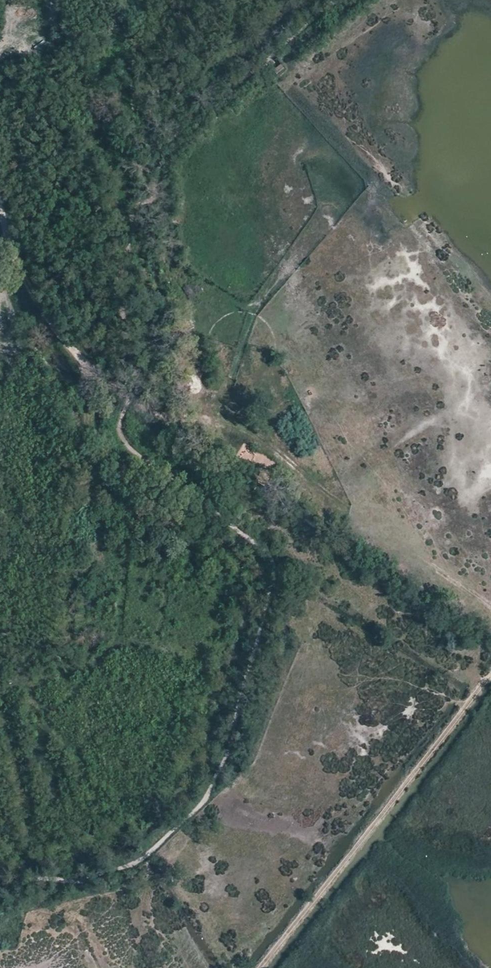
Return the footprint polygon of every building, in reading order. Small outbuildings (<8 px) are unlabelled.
[(259,376),(265,381),(271,373),(264,368),(259,376)] [(255,480),(263,486),(270,478),(267,476),(269,473),(264,469),(255,480)]
